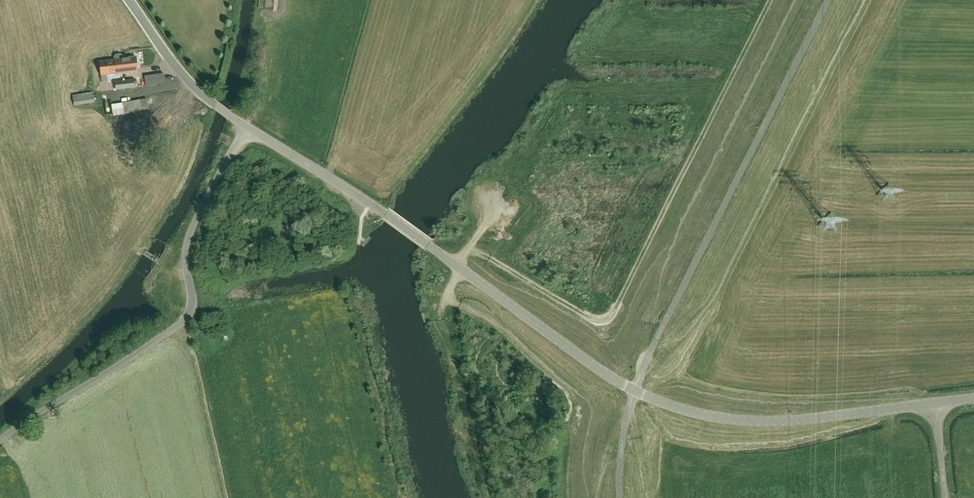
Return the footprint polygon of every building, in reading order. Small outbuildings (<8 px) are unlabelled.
[(138,58),(148,52),(142,41),(132,47),(138,58)] [(154,48),(150,41),(145,45),(149,51),(154,48)] [(115,73),(115,74),(138,72),(136,58),(123,59),(122,57),(120,55),(116,55),(114,58),(115,61),(99,63),(102,81),(107,80),(107,74),(115,73)] [(145,86),(165,84),(163,73),(144,76),(145,86)] [(135,79),(115,81),(116,91),(136,88),(135,79)] [(92,92),(72,95),(74,106),(94,102),(92,92)] [(109,107),(114,106),(121,141),(124,140),(121,124),(127,123),(124,110),(148,105),(146,92),(108,99),(109,107)]
